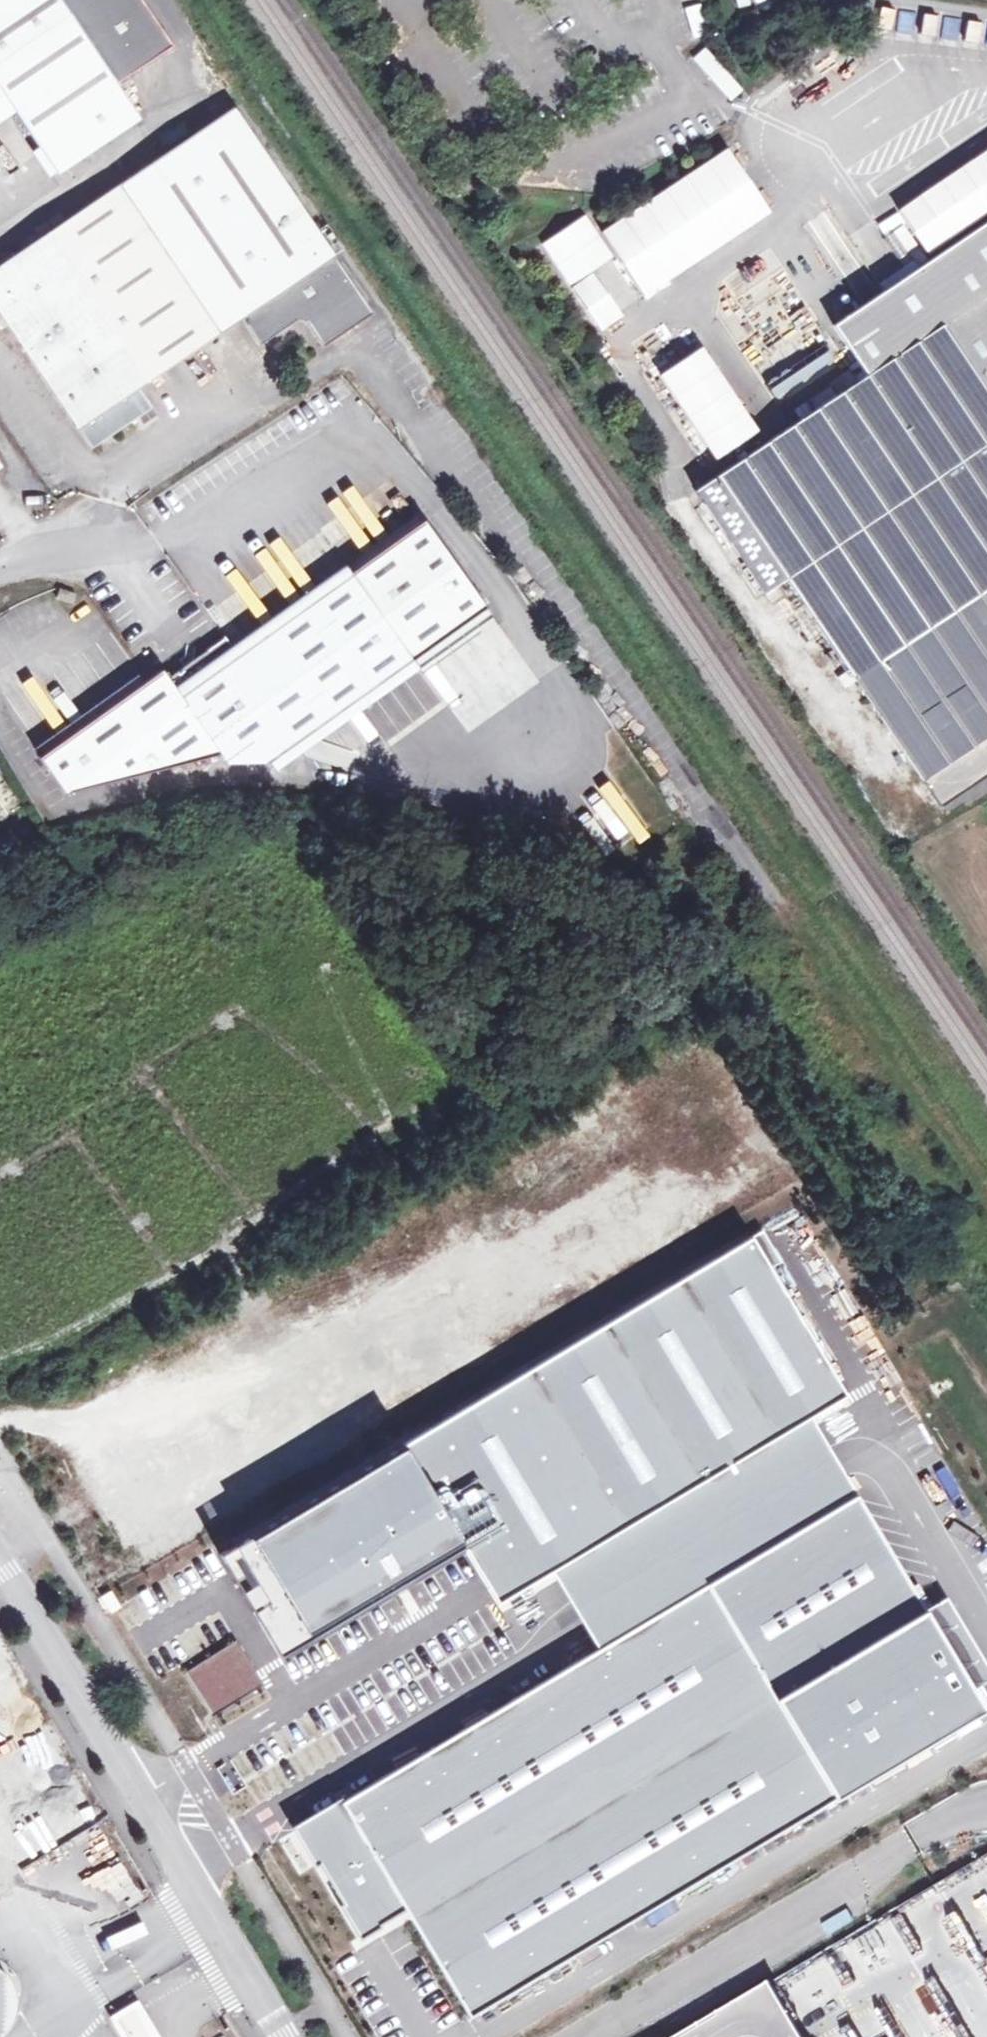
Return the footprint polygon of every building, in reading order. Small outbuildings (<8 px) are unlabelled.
[(8,101),(16,112),(57,173),(141,119),(118,84),(173,46),(142,0),(0,0),(0,107),(8,101)] [(692,56),(728,101),(741,90),(705,45),(692,56)] [(0,107),(0,122),(16,112),(8,101),(0,107)] [(0,269),(0,310),(93,447),(153,407),(139,387),(242,319),(260,345),(302,319),(323,349),(372,316),(236,111),(0,269)] [(770,210),(728,148),(602,231),(644,294),(770,210)] [(986,216),(986,152),(899,209),(930,255),(986,216)] [(893,257),(913,247),(897,212),(877,221),(893,257)] [(832,321),(857,361),(867,375),(817,408),(698,490),(767,593),(790,577),(943,804),(986,774),(986,219),(832,321)] [(702,346),(643,385),(708,481),(766,441),(702,346)] [(867,375),(857,361),(850,366),(851,367),(830,382),(831,384),(810,399),(817,408),(867,375)] [(167,676),(222,752),(228,761),(271,760),(482,610),(420,522),(235,652),(224,637),(167,676)] [(163,669),(41,755),(65,793),(222,752),(167,676),(163,669)] [(745,1238),(224,1551),(285,1652),(464,1545),(498,1602),(840,1398),(745,1238)] [(38,1407),(48,1401),(40,1389),(30,1395),(38,1407)] [(855,1496),(297,1828),(361,1934),(405,1908),(469,2017),(984,1710),(855,1496)] [(955,1884),(909,1903),(903,1931),(910,1933),(919,1928),(934,1931),(940,1945),(947,1942),(952,1943),(945,1927),(916,1921),(913,1914),(927,1916),(928,1910),(936,1911),(940,1910),(961,1913),(968,1910),(976,1866),(941,1881),(955,1884)] [(861,1962),(864,1977),(880,1975),(883,1993),(917,1987),(911,1953),(861,1962)] [(1,2024),(8,2015),(10,2008),(12,2001),(12,1993),(11,1990),(11,1986),(10,1981),(8,1976),(6,1971),(1,1962),(0,1962),(0,2025),(1,2024)] [(770,1983),(678,2036),(802,2036),(770,1983)] [(129,2001),(109,2012),(123,2036),(150,2036),(129,2001)]
